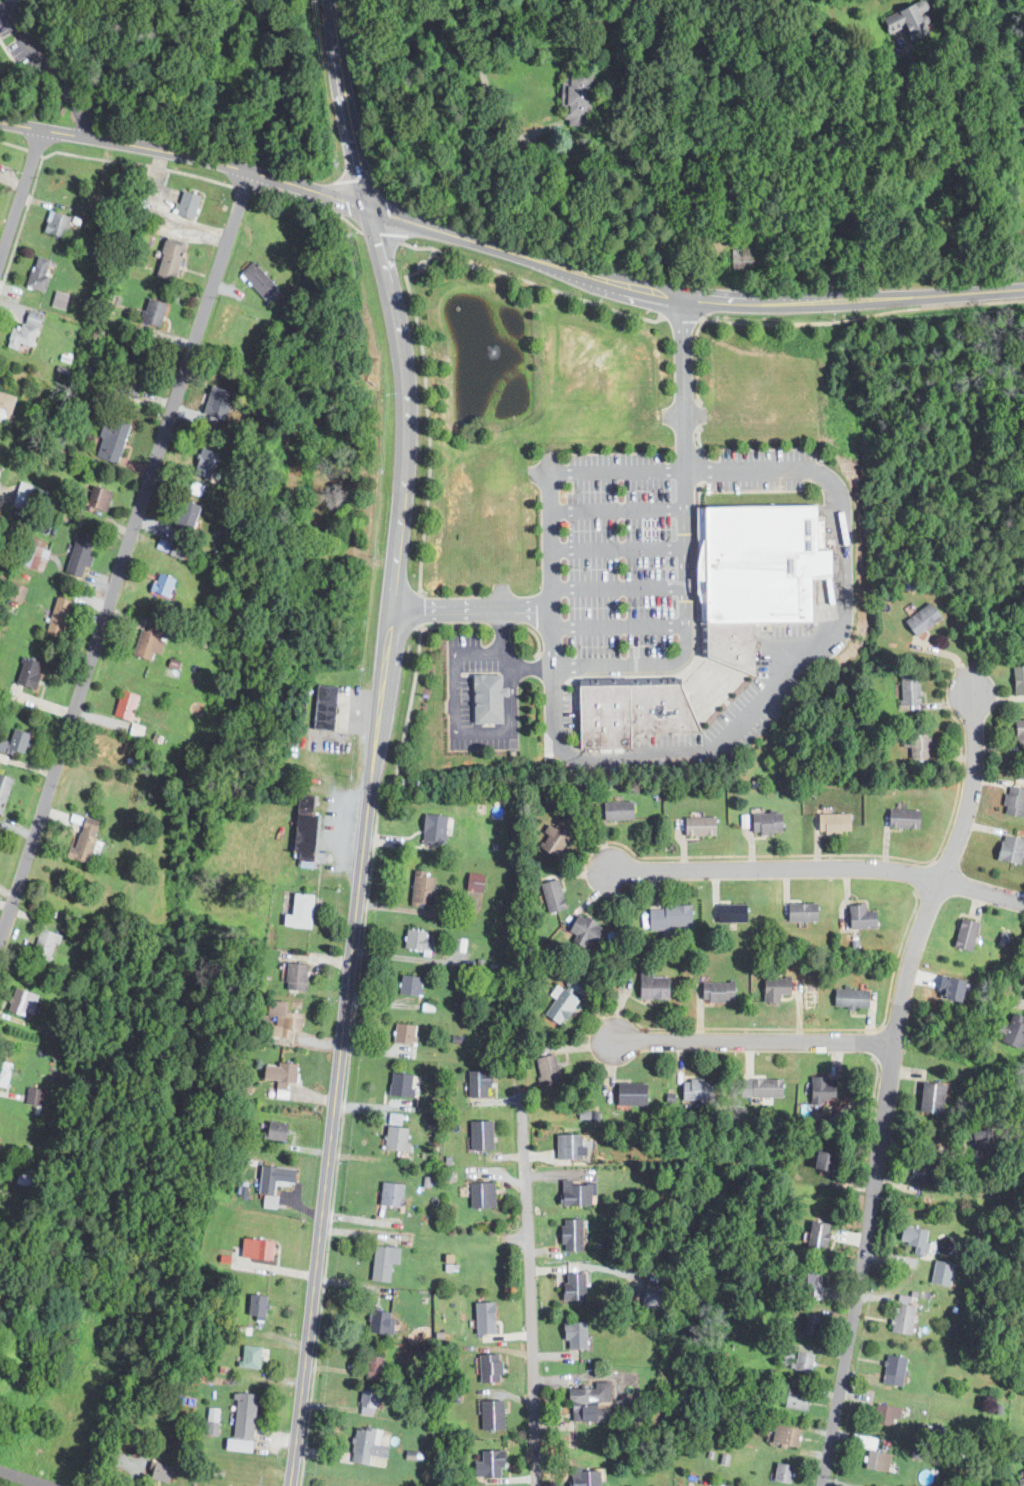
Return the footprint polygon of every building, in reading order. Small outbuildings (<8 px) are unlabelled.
[(904,38),(930,31),(921,1),(877,14),(882,31),(900,26),(904,38)] [(597,72),(566,72),(566,126),(597,126),(597,72)] [(204,196),(185,190),(178,214),(197,220),(204,196)] [(67,241),(76,218),(55,210),(46,234),(67,241)] [(169,238),(158,276),(177,282),(188,244),(169,238)] [(758,269),(758,248),(737,248),(737,269),(758,269)] [(58,262),(40,255),(29,285),(46,292),(58,262)] [(280,288),(256,261),(243,273),(268,300),(280,288)] [(50,306),(63,309),(67,294),(54,291),(50,306)] [(144,320),(161,328),(171,305),(153,297),(144,320)] [(35,347),(45,314),(30,309),(24,330),(14,327),(9,346),(21,350),(23,343),(35,347)] [(119,390),(139,396),(150,364),(130,357),(119,390)] [(196,422),(218,431),(231,394),(209,386),(196,422)] [(11,424),(19,396),(0,391),(0,421),(11,424)] [(98,458),(121,464),(131,424),(108,418),(98,458)] [(212,481),(221,454),(204,447),(194,474),(212,481)] [(114,493),(94,486),(86,509),(106,515),(114,493)] [(204,506),(185,500),(175,535),(194,540),(204,506)] [(701,508),(704,658),(759,676),(758,623),(803,622),(802,575),(825,574),(824,550),(810,550),(809,506),(701,508)] [(97,539),(80,534),(68,573),(86,578),(97,539)] [(43,548),(44,541),(31,538),(25,567),(43,570),(47,549),(43,548)] [(188,549),(176,544),(171,554),(184,559),(188,549)] [(180,581),(163,572),(154,590),(171,598),(180,581)] [(61,638),(78,605),(63,597),(46,631),(61,638)] [(912,636),(939,619),(928,603),(902,619),(912,636)] [(154,661),(157,651),(165,653),(168,640),(164,639),(168,624),(153,620),(150,631),(144,629),(137,656),(154,661)] [(47,663),(27,657),(19,684),(39,690),(47,663)] [(1011,695),(1023,695),(1023,666),(1011,666),(1011,695)] [(497,722),(497,673),(469,673),(469,722),(497,722)] [(898,707),(917,707),(917,675),(898,675),(898,707)] [(581,680),(582,750),(635,749),(635,733),(706,732),(683,678),(581,680)] [(333,730),(338,686),(317,684),(313,728),(333,730)] [(143,697),(125,690),(115,715),(133,722),(143,697)] [(1013,746),(1023,746),(1023,720),(1013,720),(1013,746)] [(26,756),(34,734),(16,728),(9,750),(26,756)] [(927,758),(927,731),(903,731),(903,748),(909,748),(909,758),(927,758)] [(5,815),(16,779),(0,774),(0,813),(5,815)] [(1023,796),(1023,789),(1005,786),(1000,815),(1021,818),(1023,796)] [(296,861),(322,863),(322,854),(319,854),(322,815),(316,815),(317,797),(301,795),(296,861)] [(630,802),(600,802),(600,821),(630,821),(630,802)] [(885,829),(917,829),(917,810),(885,810),(885,829)] [(423,813),(420,843),(444,845),(446,815),(423,813)] [(748,813),(748,834),(778,834),(778,813),(748,813)] [(847,814),(815,814),(815,834),(847,834),(847,814)] [(681,836),(713,836),(713,818),(681,818),(681,836)] [(73,859),(91,865),(104,825),(86,819),(73,859)] [(549,824),(536,848),(554,859),(568,835),(549,824)] [(1016,865),(1022,841),(999,835),(993,860),(1016,865)] [(436,907),(437,873),(415,872),(414,906),(436,907)] [(484,892),(486,875),(472,874),(470,891),(484,892)] [(546,913),(564,909),(556,879),(539,883),(546,913)] [(287,915),(286,927),(314,928),(316,895),(296,894),(294,916),(287,915)] [(744,923),(744,904),(714,904),(714,923),(744,923)] [(784,904),(784,922),(814,922),(814,904),(784,904)] [(846,928),(873,928),(873,911),(863,911),(863,904),(846,904),(846,928)] [(689,907),(646,907),(646,930),(689,930),(689,907)] [(591,945),(602,931),(578,913),(564,933),(581,945),(585,941),(591,945)] [(976,924),(959,919),(951,947),(968,952),(976,924)] [(54,962),(62,936),(43,929),(34,956),(54,962)] [(434,952),(437,934),(409,931),(407,948),(434,952)] [(1008,933),(1000,931),(996,944),(1004,946),(1008,933)] [(463,952),(464,938),(453,937),(451,950),(463,952)] [(311,966),(291,963),(288,989),(307,992),(311,966)] [(650,976),(650,970),(635,970),(635,1000),(666,1000),(666,976),(650,976)] [(426,978),(404,975),(402,993),(423,997),(426,978)] [(759,1004),(775,1004),(775,995),(787,995),(787,977),(759,977),(759,1004)] [(699,1002),(731,1002),(731,982),(699,982),(699,1002)] [(28,1018),(35,993),(17,988),(10,1013),(28,1018)] [(575,1002),(558,988),(539,1012),(556,1026),(575,1002)] [(831,1007),(865,1007),(865,990),(831,990),(831,1007)] [(304,1013),(289,1013),(289,1004),(278,1004),(278,1040),(295,1040),(295,1033),(304,1033),(304,1013)] [(1010,1015),(999,1041),(1016,1048),(1023,1029),(1023,1021),(1010,1015)] [(397,1044),(419,1044),(419,1024),(397,1024),(397,1044)] [(538,1085),(557,1081),(552,1055),(532,1059),(538,1085)] [(10,1088),(15,1064),(0,1062),(0,1086),(10,1088)] [(300,1064),(267,1063),(267,1089),(277,1090),(278,1084),(299,1084),(300,1064)] [(466,1098),(487,1098),(487,1071),(466,1072),(466,1098)] [(416,1099),(419,1076),(395,1073),(392,1096),(416,1099)] [(810,1101),(835,1101),(835,1078),(810,1078),(810,1101)] [(780,1097),(780,1080),(737,1080),(737,1097),(780,1097)] [(679,1081),(679,1102),(709,1102),(709,1081),(679,1081)] [(918,1114),(942,1114),(942,1083),(918,1083),(918,1114)] [(613,1107),(645,1107),(645,1084),(613,1084),(613,1107)] [(44,1106),(46,1091),(30,1089),(29,1104),(44,1106)] [(404,1115),(391,1114),(387,1150),(410,1152),(413,1129),(403,1128),(404,1115)] [(496,1149),(496,1120),(474,1120),(474,1149),(496,1149)] [(291,1124),(268,1121),(266,1139),(289,1142),(291,1124)] [(969,1129),(970,1148),(990,1146),(988,1128),(969,1129)] [(585,1159),(585,1134),(559,1134),(559,1159),(585,1159)] [(837,1170),(840,1156),(817,1152),(814,1166),(837,1170)] [(937,1163),(906,1160),(904,1182),(935,1186),(937,1163)] [(277,1195),(278,1182),(297,1184),(298,1169),(264,1166),(262,1194),(277,1195)] [(383,1206),(406,1206),(406,1183),(384,1182),(383,1206)] [(498,1182),(473,1182),(473,1207),(498,1207),(498,1182)] [(595,1204),(595,1182),(564,1182),(564,1204),(595,1204)] [(586,1219),(566,1219),(566,1251),(586,1251),(586,1219)] [(827,1253),(833,1223),(814,1220),(808,1249),(827,1253)] [(922,1255),(928,1231),(900,1224),(896,1241),(913,1245),(911,1252),(922,1255)] [(274,1260),(277,1240),(246,1237),(244,1256),(274,1260)] [(387,1264),(397,1265),(398,1247),(372,1244),(369,1279),(386,1280),(387,1264)] [(946,1285),(951,1263),(933,1260),(928,1282),(946,1285)] [(800,1267),(801,1299),(820,1299),(819,1267),(800,1267)] [(589,1272),(567,1272),(567,1299),(589,1299),(589,1272)] [(250,1316),(267,1318),(270,1296),(253,1293),(250,1316)] [(499,1333),(499,1302),(479,1302),(479,1333),(499,1333)] [(912,1305),(892,1303),(889,1332),(910,1334),(912,1305)] [(394,1334),(397,1310),(373,1307),(371,1331),(394,1334)] [(804,1331),(820,1334),(824,1316),(807,1313),(804,1331)] [(590,1322),(568,1322),(568,1348),(590,1348),(590,1322)] [(262,1346),(243,1346),(243,1368),(262,1368),(262,1346)] [(814,1373),(817,1354),(799,1351),(795,1369),(814,1373)] [(504,1383),(504,1354),(482,1354),(482,1383),(504,1383)] [(368,1375),(382,1377),(385,1357),(370,1355),(368,1375)] [(901,1385),(903,1356),(883,1355),(881,1384),(901,1385)] [(649,1421),(648,1404),(614,1404),(614,1383),(575,1383),(575,1422),(649,1421)] [(379,1414),(379,1387),(363,1387),(363,1414),(379,1414)] [(785,1407),(807,1411),(811,1392),(789,1388),(785,1407)] [(866,1402),(867,1392),(856,1391),(855,1401),(866,1402)] [(258,1393),(238,1392),(235,1449),(256,1450),(258,1393)] [(507,1401),(484,1401),(484,1430),(507,1430),(507,1401)] [(891,1426),(893,1415),(898,1416),(899,1407),(876,1404),(874,1423),(891,1426)] [(801,1446),(803,1427),(776,1425),(774,1444),(801,1446)] [(358,1428),(354,1462),(372,1464),(373,1456),(390,1458),(391,1445),(381,1444),(383,1430),(358,1428)] [(484,1450),(484,1478),(508,1478),(508,1450),(484,1450)] [(885,1472),(888,1454),(866,1450),(863,1467),(885,1472)] [(175,1465),(153,1461),(150,1477),(172,1482),(175,1465)] [(775,1479),(793,1483),(797,1465),(779,1461),(775,1479)] [(575,1467),(575,1485),(605,1485),(605,1467),(575,1467)]
